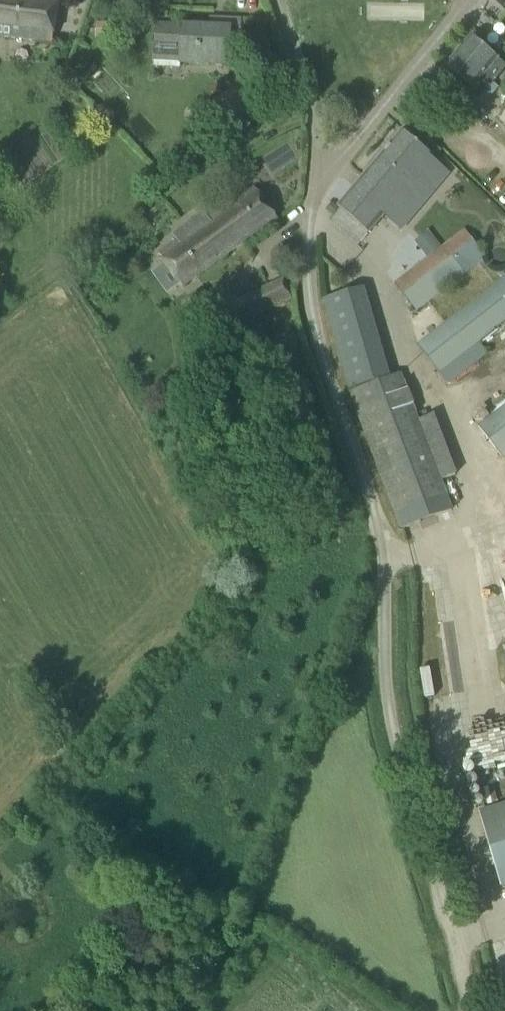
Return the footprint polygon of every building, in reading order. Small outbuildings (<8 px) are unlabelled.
[(54,43),(59,0),(0,0),(0,37),(54,43)] [(110,22),(95,23),(96,38),(110,37),(110,22)] [(229,66),(231,28),(155,23),(155,42),(179,43),(178,63),(229,66)] [(484,74),(497,58),(471,36),(458,52),(484,74)] [(492,81),(484,74),(458,52),(446,66),(452,72),(439,87),(467,110),(492,81)] [(340,209),(330,222),(358,245),(371,230),(395,201),(408,212),(426,190),(413,180),(433,156),(418,143),(402,130),(338,207),(340,209)] [(177,244),(160,256),(184,287),(277,219),(255,188),(206,223),(202,217),(173,238),(177,244)] [(327,207),(325,209),(327,211),(332,215),(337,209),(330,203),(327,207)] [(427,223),(422,232),(428,238),(442,246),(444,245),(453,228),(437,219),(433,226),(427,223)] [(487,257),(463,227),(444,245),(442,246),(436,251),(430,242),(428,238),(422,232),(413,239),(426,256),(398,279),(399,280),(395,283),(417,312),(487,257)] [(487,354),(479,342),(504,321),(504,275),(502,272),(498,275),(501,279),(483,293),(478,286),(440,316),(445,323),(417,344),(448,384),(487,354)] [(388,376),(363,289),(324,300),(350,389),(388,376)] [(452,508),(441,481),(457,474),(435,414),(417,420),(400,376),(351,395),(403,527),(452,508)] [(478,426),(504,460),(504,459),(504,405),(478,426)] [(479,810),(501,886),(504,885),(504,803),(479,810)]
